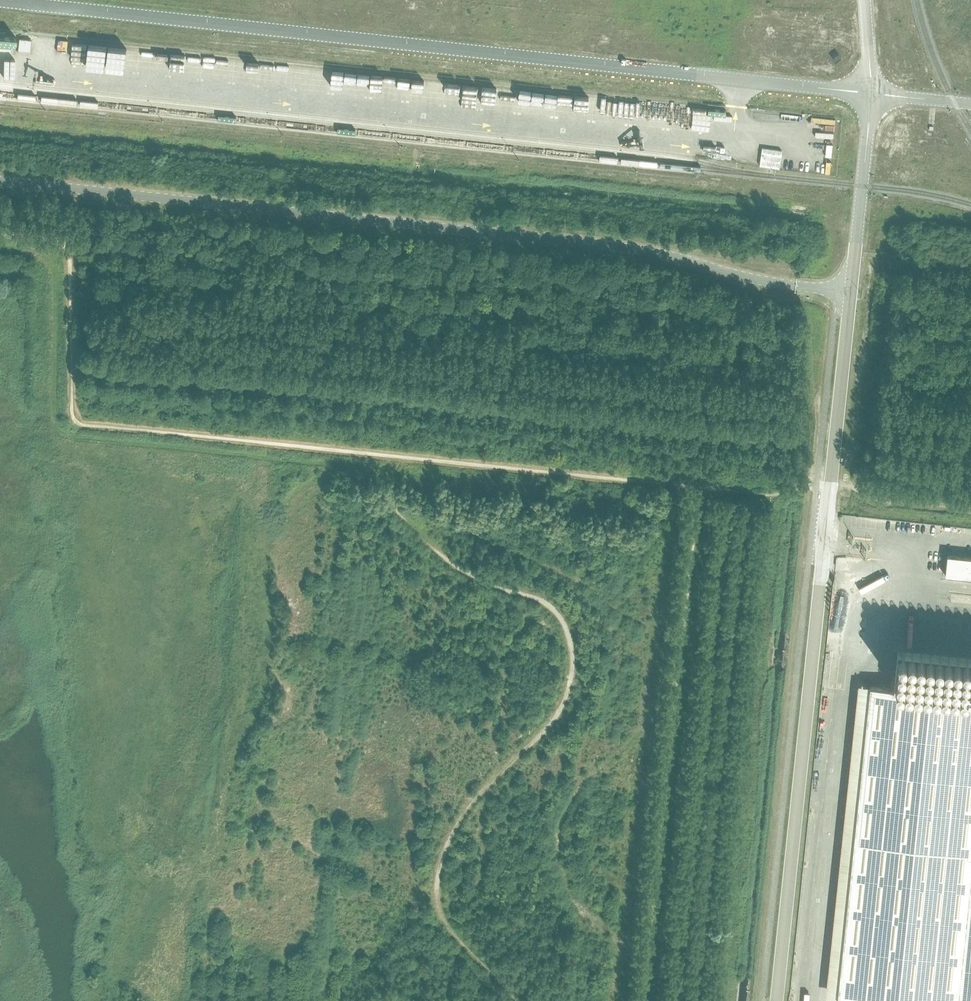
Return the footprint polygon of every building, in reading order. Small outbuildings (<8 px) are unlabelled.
[(21,34),(20,49),(34,50),(35,35),(21,34)] [(75,55),(75,36),(62,36),(62,44),(70,44),(70,55),(75,55)] [(78,50),(91,52),(93,40),(79,38),(78,50)] [(330,74),(330,66),(312,66),(311,73),(330,74)] [(359,69),(359,76),(373,77),(374,70),(359,69)] [(93,95),(117,96),(118,89),(94,88),(93,95)] [(838,121),(839,114),(815,112),(814,119),(838,121)] [(762,148),(760,166),(770,167),(779,169),(782,151),(772,150),(762,148)] [(970,577),(970,556),(949,554),(947,575),(970,577)] [(841,999),(862,1000),(970,1000),(970,659),(899,652),(896,689),(872,687),(841,999)]
